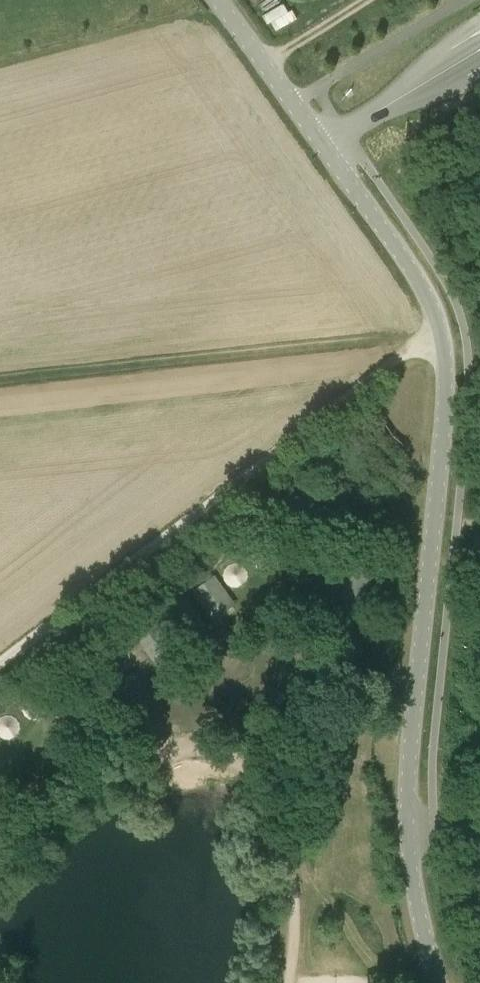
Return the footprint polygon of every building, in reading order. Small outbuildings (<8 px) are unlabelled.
[(348,561),(344,599),(365,601),(369,563),(370,558),(348,556),(348,561)] [(134,710),(142,743),(160,739),(151,705),(134,710)]
